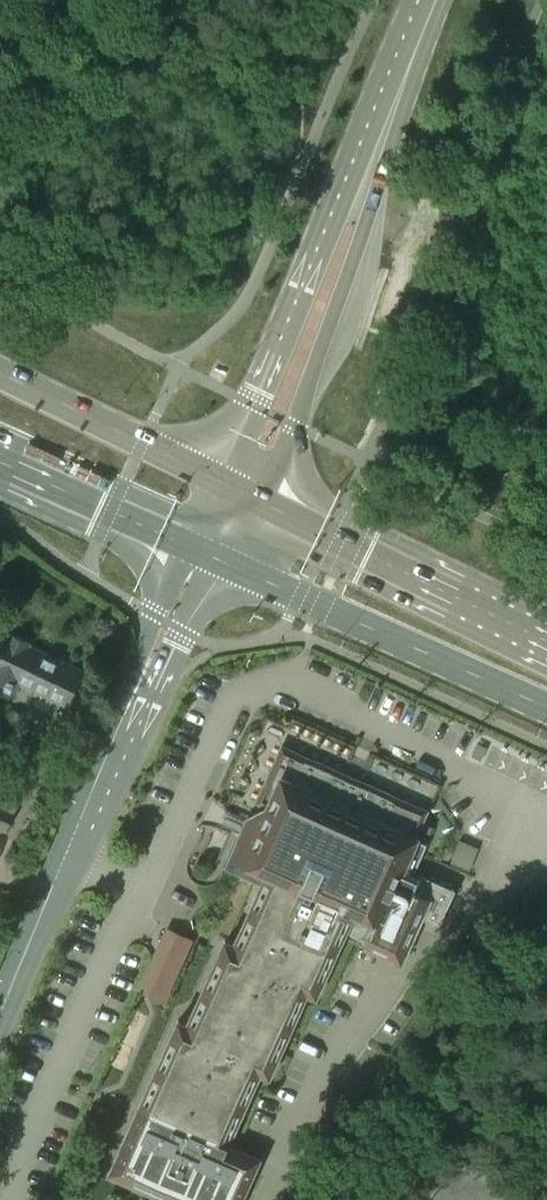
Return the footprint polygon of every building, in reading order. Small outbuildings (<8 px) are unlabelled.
[(66,702),(83,671),(29,645),(31,642),(10,633),(8,636),(5,634),(0,643),(0,689),(14,695),(21,681),(66,702)] [(223,866),(268,886),(241,946),(232,943),(193,1026),(185,1022),(147,1106),(140,1103),(114,1162),(199,1199),(240,1199),(259,1158),(219,1140),(252,1068),(261,1072),(299,988),(308,992),(338,926),(398,952),(415,913),(439,924),(455,887),(418,871),(415,876),(400,869),(427,808),(280,744),(249,817),(246,815),(223,866)] [(21,792),(0,783),(0,825),(6,828),(21,792)] [(190,938),(163,925),(155,943),(149,957),(135,988),(143,991),(163,1000),(190,938)]
